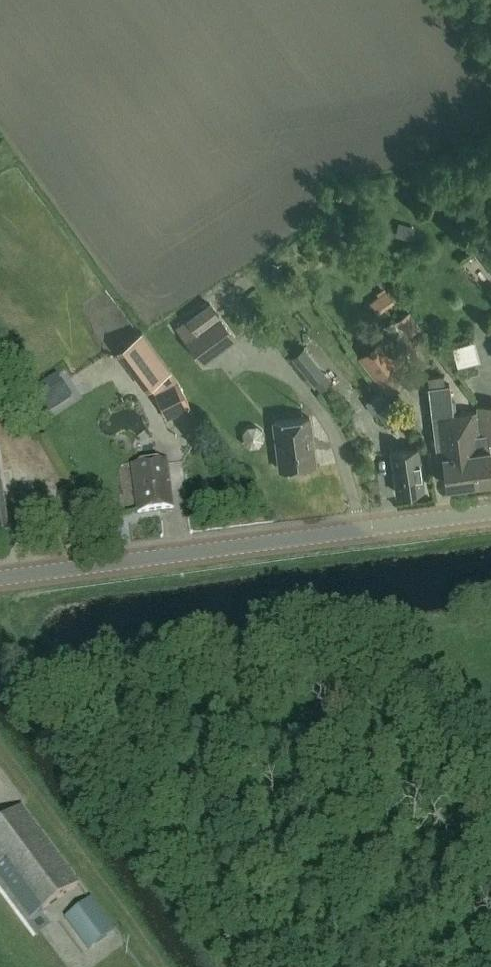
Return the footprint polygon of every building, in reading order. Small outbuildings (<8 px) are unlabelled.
[(273,264),(273,279),(283,279),(282,264),(273,264)] [(203,362),(235,338),(209,303),(188,319),(197,332),(186,339),(203,362)] [(389,396),(408,381),(378,343),(360,358),(389,396)] [(311,355),(304,363),(318,375),(325,368),(311,355)] [(332,383),(323,372),(311,381),(321,393),(332,383)] [(190,408),(179,383),(155,394),(167,418),(190,408)] [(446,485),(470,482),(461,412),(452,413),(449,384),(430,387),(438,457),(443,456),(446,485)] [(51,409),(37,387),(17,399),(32,422),(51,409)] [(399,415),(389,402),(378,411),(388,424),(399,415)] [(490,449),(488,433),(481,433),(478,410),(461,412),(470,482),(490,480),(490,455),(490,449)] [(309,416),(274,421),(280,469),(315,464),(309,416)] [(397,492),(424,488),(418,447),(391,451),(397,492)] [(173,509),(166,461),(132,466),(138,513),(173,509)] [(0,823),(0,864),(1,865),(6,861),(43,911),(79,883),(22,806),(0,823)] [(89,950),(115,931),(91,899),(65,918),(89,950)]
